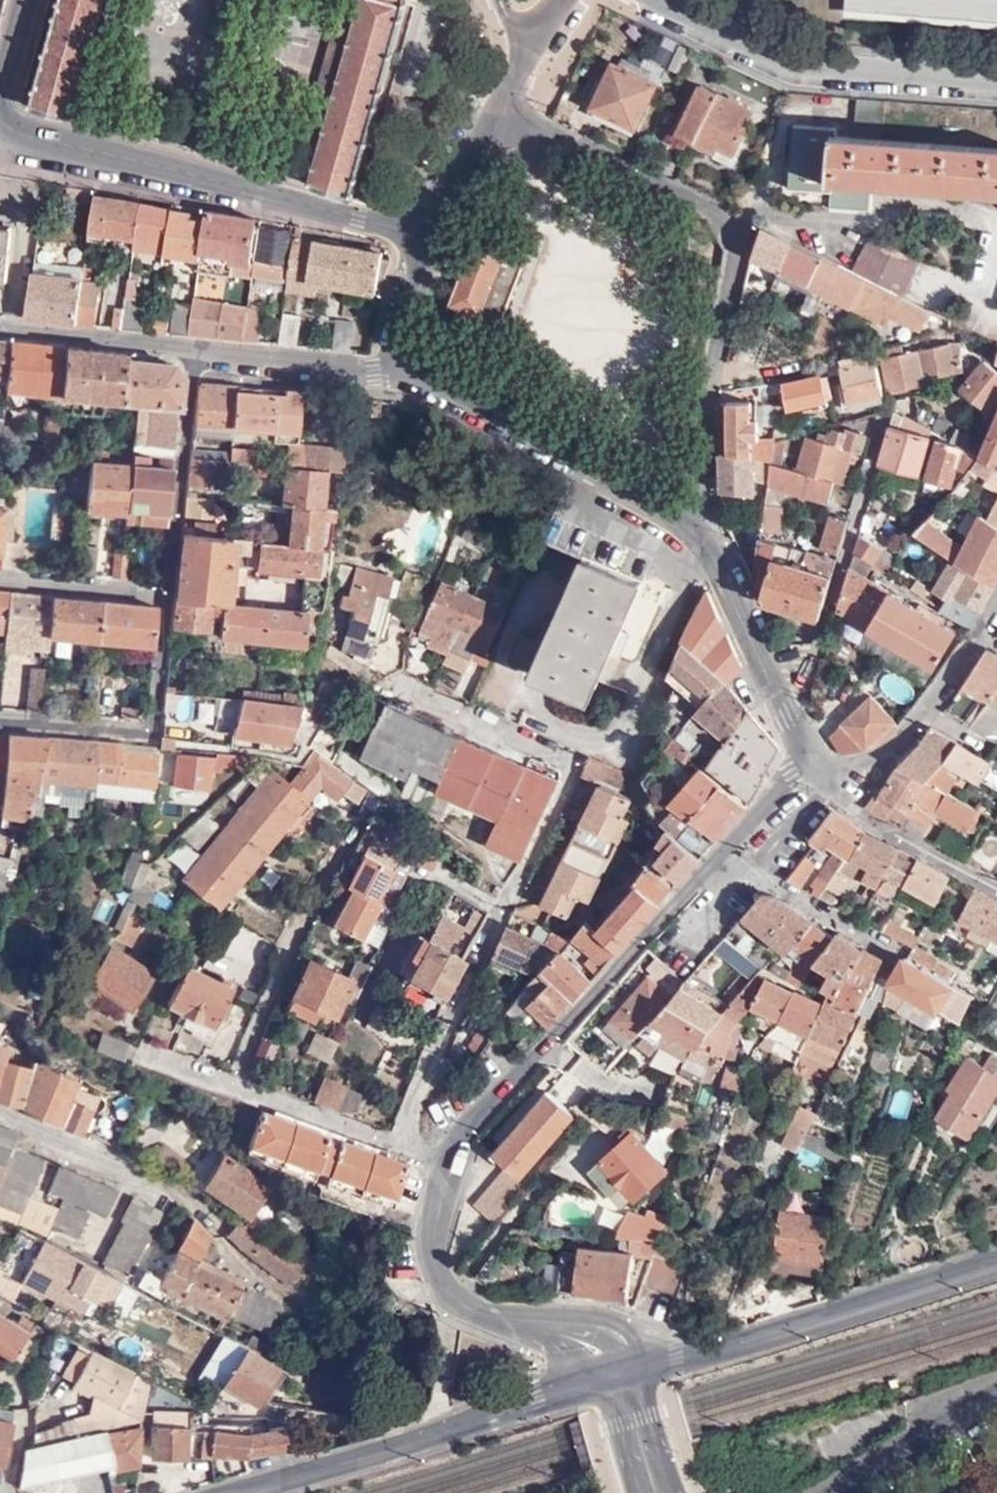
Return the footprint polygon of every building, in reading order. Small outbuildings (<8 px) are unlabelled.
[(11,112),(70,124),(77,102),(106,0),(45,0),(11,112)] [(77,102),(97,107),(127,0),(106,0),(77,102)] [(313,165),(359,0),(335,0),(293,159),(313,165)] [(308,188),(361,200),(415,0),(359,0),(313,165),(308,188)] [(847,11),(996,25),(996,0),(848,0),(847,11)] [(655,61),(666,67),(678,45),(666,39),(655,61)] [(691,51),(680,46),(669,68),(681,74),(691,51)] [(592,107),(635,128),(657,84),(647,79),(650,73),(623,60),(619,66),(613,63),(602,85),(597,82),(593,91),(598,93),(592,107)] [(679,133),(714,150),(717,145),(734,152),(742,134),(736,130),(747,107),(701,86),(679,133)] [(885,100),(857,97),(853,137),(835,136),(836,127),(793,124),(789,187),(828,190),(827,207),(869,210),(871,187),(996,197),(996,149),(881,140),(885,100)] [(717,145),(714,150),(712,154),(734,165),(739,154),(734,152),(717,145)] [(98,189),(69,185),(68,197),(96,200),(97,194),(98,189)] [(96,200),(91,239),(109,240),(110,229),(127,231),(128,227),(139,229),(144,202),(97,194),(96,200)] [(139,229),(137,246),(167,250),(173,207),(144,202),(139,229)] [(173,207),(167,250),(166,252),(201,258),(203,248),(207,219),(181,215),(183,203),(174,202),(173,207)] [(207,219),(203,248),(235,252),(231,273),(254,277),(255,273),(257,259),(251,257),(258,216),(208,208),(207,219)] [(257,259),(255,273),(289,280),(290,277),(297,231),(261,224),(257,259)] [(290,277),(319,282),(325,243),(326,242),(305,238),(307,227),(298,225),(297,231),(290,277)] [(793,242),(763,227),(752,256),(780,270),(793,242)] [(13,232),(0,231),(0,280),(7,281),(13,232)] [(492,338),(524,255),(506,248),(506,244),(476,232),(448,305),(455,309),(452,321),(492,338)] [(870,239),(854,269),(854,271),(899,296),(916,262),(870,239)] [(850,270),(793,242),(780,270),(821,290),(820,292),(823,294),(886,324),(891,313),(917,326),(925,309),(899,296),(898,298),(849,273),(850,270)] [(325,243),(319,282),(334,285),(349,287),(353,263),(355,248),(325,243)] [(349,287),(377,292),(389,265),(388,258),(382,257),(383,254),(355,248),(353,263),(349,287)] [(36,264),(35,272),(85,278),(85,276),(86,269),(36,264)] [(821,290),(780,270),(776,278),(820,298),(823,294),(820,292),(821,290)] [(35,272),(29,318),(79,323),(84,281),(85,278),(35,272)] [(289,280),(287,292),(317,297),(319,282),(290,277),(289,280)] [(84,281),(79,323),(95,325),(101,282),(84,281)] [(131,282),(128,299),(139,301),(135,283),(131,282)] [(754,288),(744,286),(740,303),(750,306),(754,288)] [(128,299),(124,327),(145,330),(148,302),(139,301),(128,299)] [(194,304),(190,334),(214,337),(219,303),(195,300),(194,304)] [(179,303),(174,333),(190,334),(194,304),(179,303)] [(219,303),(214,337),(220,337),(225,304),(219,303)] [(225,304),(220,337),(245,340),(250,306),(225,303),(225,304)] [(250,306),(245,340),(258,341),(262,307),(250,306)] [(157,324),(156,331),(169,332),(171,315),(158,313),(157,324)] [(284,314),(280,344),(298,346),(302,317),(284,314)] [(337,318),(333,350),(339,351),(344,319),(337,318)] [(344,319),(339,351),(352,352),(356,320),(344,319)] [(11,342),(0,341),(0,377),(8,378),(11,342)] [(61,394),(65,349),(11,342),(8,378),(7,389),(61,394)] [(961,349),(960,343),(950,345),(952,358),(961,357),(961,349)] [(952,358),(950,345),(882,359),(888,394),(928,386),(926,381),(964,373),(961,357),(952,358)] [(121,400),(126,359),(126,354),(65,349),(61,394),(121,400)] [(867,362),(865,354),(842,360),(844,367),(841,367),(848,402),(881,394),(874,360),(867,362)] [(121,400),(179,406),(183,376),(171,364),(126,359),(121,400)] [(983,364),(961,391),(985,410),(996,395),(996,376),(983,364)] [(825,399),(830,398),(826,377),(820,379),(820,377),(780,385),(789,409),(825,401),(825,399)] [(234,426),(238,391),(239,385),(200,381),(196,422),(234,426)] [(775,443),(783,441),(784,434),(789,409),(780,385),(774,437),(775,443)] [(336,470),(344,449),(343,448),(298,445),(304,392),(287,390),(286,397),(238,391),(234,426),(274,430),(273,443),(285,444),(282,465),(287,465),(323,469),(336,470)] [(377,414),(378,399),(364,399),(362,411),(377,414)] [(725,403),(717,403),(720,454),(726,455),(725,403)] [(772,460),(775,443),(774,437),(757,438),(757,425),(755,425),(755,421),(750,421),(749,403),(725,403),(726,455),(754,459),(772,460)] [(56,448),(60,408),(48,407),(43,446),(56,448)] [(172,468),(179,412),(136,407),(130,464),(172,468)] [(928,429),(892,415),(877,467),(916,478),(927,439),(924,438),(928,429)] [(979,459),(993,467),(996,470),(996,416),(979,459)] [(232,442),(234,426),(196,422),(194,438),(232,442)] [(1,442),(18,444),(19,426),(2,425),(1,442)] [(274,430),(234,426),(232,442),(273,446),(273,443),(274,430)] [(840,449),(850,451),(857,453),(862,437),(846,431),(845,436),(829,431),(826,439),(819,436),(817,441),(807,438),(799,473),(831,482),(840,449)] [(954,432),(948,440),(971,454),(976,444),(954,432)] [(948,440),(939,436),(926,478),(947,486),(953,468),(961,471),(974,456),(971,454),(948,440)] [(778,467),(783,441),(775,443),(772,460),(772,466),(778,467)] [(126,508),(130,464),(105,461),(107,449),(92,447),(92,451),(91,463),(86,504),(126,508)] [(261,449),(232,448),(231,454),(192,451),(192,457),(223,461),(252,463),(261,463),(261,449)] [(831,482),(842,486),(850,451),(840,449),(831,482)] [(726,455),(720,454),(721,491),(755,496),(754,459),(726,455)] [(192,457),(189,484),(220,486),(222,468),(223,461),(192,457)] [(993,467),(979,459),(978,460),(971,470),(987,479),(993,467)] [(252,463),(223,461),(222,468),(231,470),(231,474),(251,476),(252,463)] [(273,464),(261,463),(252,463),(251,476),(271,477),(273,464)] [(167,521),(172,468),(130,464),(126,508),(125,517),(167,521)] [(282,503),(293,504),(319,508),(323,469),(287,465),(282,503)] [(799,473),(778,467),(772,466),(752,580),(760,596),(778,546),(771,543),(773,532),(776,533),(783,490),(827,502),(831,482),(799,473)] [(947,486),(926,478),(922,490),(943,498),(947,486)] [(189,494),(186,514),(213,517),(214,497),(189,494)] [(277,503),(273,543),(288,544),(293,504),(282,503),(277,503)] [(293,504),(288,544),(316,547),(318,519),(331,522),(333,509),(319,508),(293,504)] [(989,521),(996,526),(996,505),(989,521)] [(994,586),(996,580),(996,526),(989,521),(981,516),(964,546),(955,539),(960,531),(940,517),(943,512),(938,508),(913,534),(944,553),(956,563),(955,565),(994,586)] [(865,513),(861,530),(869,532),(873,516),(865,513)] [(836,558),(845,524),(830,520),(820,553),(836,558)] [(184,525),(183,533),(217,536),(218,525),(194,521),(193,526),(184,525)] [(183,533),(177,597),(225,602),(228,577),(230,564),(246,566),(249,540),(217,536),(183,533)] [(858,537),(854,554),(876,568),(888,575),(894,564),(881,554),(881,552),(858,537)] [(543,539),(532,563),(540,567),(578,585),(561,627),(545,621),(534,646),(520,638),(509,662),(590,698),(609,652),(637,665),(662,607),(635,596),(640,583),(543,539)] [(309,608),(322,609),(329,548),(316,547),(288,544),(273,543),(262,541),(260,566),(305,571),(301,610),(309,610),(309,608)] [(82,544),(79,573),(93,574),(95,546),(82,544)] [(778,546),(760,596),(762,601),(818,621),(834,565),(778,546)] [(114,551),(111,576),(126,578),(129,552),(121,552),(114,551)] [(19,568),(20,554),(0,553),(0,567),(19,568)] [(941,610),(971,629),(994,586),(955,565),(956,563),(944,553),(941,558),(952,565),(936,591),(953,601),(950,608),(944,605),(941,610)] [(849,566),(837,611),(857,622),(916,657),(935,669),(956,632),(909,605),(911,600),(906,596),(902,601),(869,581),(876,568),(854,554),(849,566)] [(524,580),(526,576),(491,557),(489,561),(524,580)] [(230,564),(228,577),(245,578),(246,566),(230,564)] [(339,565),(335,584),(346,587),(351,567),(339,565)] [(342,654),(371,669),(391,577),(354,569),(348,598),(342,597),(340,609),(351,612),(342,654)] [(917,580),(910,590),(922,598),(928,588),(917,580)] [(428,648),(446,656),(450,648),(458,630),(472,598),(440,583),(419,630),(433,637),(428,648)] [(678,641),(680,643),(697,660),(726,681),(741,666),(706,590),(678,641)] [(11,593),(0,591),(0,631),(7,632),(11,593)] [(49,637),(55,597),(11,593),(7,632),(5,643),(4,648),(4,650),(20,651),(20,645),(47,647),(49,637)] [(450,648),(473,658),(477,649),(486,653),(505,611),(473,596),(472,598),(458,630),(450,648)] [(99,640),(104,602),(55,597),(49,637),(99,642),(99,640)] [(177,597),(174,627),(209,629),(211,613),(223,614),(221,635),(304,644),(309,610),(301,610),(225,602),(177,597)] [(99,640),(154,645),(159,607),(104,602),(99,640)] [(309,610),(304,644),(313,645),(322,609),(309,608),(309,610)] [(916,657),(857,622),(853,632),(910,668),(916,657)] [(667,678),(674,684),(699,705),(726,681),(697,660),(680,643),(667,678)] [(372,675),(375,671),(371,669),(342,654),(329,647),(325,655),(365,676),(368,673),(372,675)] [(487,665),(491,655),(486,653),(477,649),(473,658),(487,665)] [(988,650),(981,659),(962,691),(988,704),(994,696),(996,691),(996,654),(988,650)] [(36,697),(40,697),(44,670),(31,669),(26,708),(34,709),(36,697)] [(454,695),(471,702),(482,676),(466,669),(454,695)] [(168,685),(167,691),(200,694),(202,681),(177,679),(176,685),(168,685)] [(308,717),(322,723),(335,686),(323,680),(308,717)] [(699,705),(694,710),(710,726),(706,731),(710,734),(715,730),(725,738),(749,710),(726,681),(699,705)] [(244,690),(242,698),(301,704),(303,694),(283,691),(282,694),(244,690)] [(166,695),(164,717),(189,719),(191,697),(166,695)] [(871,696),(830,737),(842,755),(863,752),(874,744),(877,746),(885,739),(899,725),(871,696)] [(301,704),(242,698),(233,735),(289,744),(285,758),(284,763),(302,765),(315,750),(311,747),(322,723),(308,717),(299,713),(301,704)] [(337,750),(331,760),(368,788),(370,790),(422,827),(428,812),(432,802),(434,795),(439,788),(462,736),(387,704),(366,755),(410,774),(402,792),(337,750)] [(135,716),(143,712),(141,706),(131,707),(122,706),(120,715),(135,716)] [(971,729),(996,743),(996,716),(985,709),(971,729)] [(715,750),(705,763),(726,781),(750,802),(779,747),(749,710),(725,738),(715,750)] [(683,744),(705,763),(715,750),(684,724),(673,735),(683,744)] [(957,743),(931,728),(914,751),(898,768),(900,769),(950,795),(960,779),(953,774),(957,768),(945,761),(957,743)] [(673,735),(663,750),(671,757),(683,744),(673,735)] [(0,736),(0,821),(28,822),(28,819),(31,808),(35,794),(48,740),(0,736)] [(495,750),(462,736),(439,788),(471,802),(495,750)] [(104,743),(48,740),(35,794),(31,808),(28,819),(39,822),(43,807),(40,806),(44,792),(58,794),(58,804),(67,805),(66,814),(80,815),(83,799),(89,799),(89,788),(97,788),(104,743)] [(104,743),(97,788),(96,789),(96,794),(153,801),(156,789),(159,747),(144,746),(144,753),(120,751),(121,745),(104,743)] [(993,765),(957,743),(945,761),(957,768),(982,783),(993,765)] [(528,766),(495,750),(471,802),(501,816),(512,795),(517,786),(528,766)] [(318,751),(290,785),(308,800),(321,785),(337,797),(341,791),(358,802),(368,788),(331,760),(318,751)] [(251,755),(218,752),(217,762),(251,766),(251,755)] [(178,753),(173,795),(208,799),(214,758),(178,753)] [(640,778),(589,755),(580,774),(600,785),(644,804),(649,797),(640,778)] [(668,817),(670,832),(675,837),(690,819),(721,785),(726,781),(705,763),(672,803),(676,807),(668,817)] [(559,780),(528,766),(517,786),(528,790),(548,802),(559,780)] [(883,795),(879,792),(866,808),(921,838),(935,812),(973,832),(985,813),(988,809),(983,806),(980,811),(950,795),(900,769),(883,795)] [(275,772),(244,809),(278,836),(308,800),(290,785),(275,772)] [(690,819),(717,839),(744,808),(721,785),(690,819)] [(528,790),(517,786),(512,795),(523,800),(528,790)] [(600,786),(574,844),(610,861),(628,820),(621,817),(629,800),(600,786)] [(512,795),(501,816),(488,843),(521,858),(527,850),(548,802),(528,790),(523,800),(512,795)] [(447,801),(434,795),(432,802),(444,808),(447,801)] [(432,802),(428,812),(439,818),(444,808),(432,802)] [(244,809),(216,843),(250,871),(278,836),(244,809)] [(852,858),(865,833),(834,811),(832,814),(813,839),(816,842),(813,847),(824,854),(827,848),(835,853),(810,890),(813,893),(810,898),(819,902),(822,897),(849,856),(852,858)] [(428,812),(422,827),(432,834),(439,818),(428,812)] [(193,824),(209,837),(218,827),(203,814),(193,824)] [(193,824),(180,835),(198,850),(209,837),(193,824)] [(944,826),(936,843),(959,854),(967,836),(944,826)] [(670,832),(647,865),(653,871),(659,864),(679,883),(698,861),(675,837),(670,832)] [(897,850),(865,833),(852,858),(871,868),(864,881),(878,888),(897,850)] [(21,850),(23,840),(16,838),(13,848),(21,850)] [(185,873),(198,856),(180,843),(167,860),(185,873)] [(216,843),(187,879),(220,907),(250,871),(216,843)] [(610,861),(574,844),(545,907),(570,917),(579,897),(590,903),(610,861)] [(138,863),(141,850),(134,847),(122,880),(129,883),(124,895),(136,901),(143,905),(152,890),(142,881),(148,867),(138,863)] [(17,864),(21,850),(13,848),(9,862),(17,864)] [(917,861),(897,850),(878,888),(875,892),(896,903),(904,888),(917,861)] [(360,941),(379,904),(375,901),(391,870),(363,856),(345,887),(350,890),(331,924),(360,941)] [(7,901),(17,864),(9,862),(0,859),(0,900),(7,901)] [(803,860),(785,883),(798,891),(814,866),(803,860)] [(949,880),(917,861),(904,888),(936,906),(949,880)] [(388,908),(403,877),(391,870),(375,901),(379,904),(388,908)] [(636,886),(659,905),(671,891),(649,871),(636,886)] [(595,932),(616,951),(659,905),(636,886),(595,932)] [(974,893),(958,923),(996,944),(996,905),(974,893)] [(835,902),(822,897),(819,902),(832,909),(835,902)] [(859,921),(869,903),(858,897),(848,916),(859,921)] [(765,899),(757,900),(743,919),(774,947),(783,954),(786,956),(792,948),(812,926),(792,911),(765,899)] [(479,910),(469,928),(478,935),(489,916),(479,910)] [(122,932),(116,937),(131,947),(146,920),(130,914),(122,932)] [(454,918),(447,914),(433,939),(450,948),(456,938),(462,941),(469,928),(453,920),(454,918)] [(889,921),(881,934),(893,941),(899,930),(900,928),(889,921)] [(589,972),(593,976),(616,951),(595,932),(592,930),(585,924),(573,937),(589,951),(586,954),(590,957),(587,962),(593,968),(589,972)] [(552,933),(538,926),(532,939),(546,946),(552,933)] [(833,941),(812,926),(792,948),(803,955),(784,979),(798,984),(816,963),(833,941)] [(538,975),(542,970),(560,951),(568,942),(552,933),(546,946),(532,939),(508,928),(496,954),(538,975)] [(899,930),(893,941),(913,951),(918,940),(899,930)] [(838,936),(833,941),(816,963),(831,973),(824,984),(838,993),(863,953),(838,936)] [(450,948),(433,939),(431,940),(426,937),(402,983),(407,986),(399,1001),(412,1008),(425,984),(446,995),(465,957),(450,948)] [(274,947),(266,941),(259,953),(267,959),(274,947)] [(783,954),(774,947),(755,974),(762,978),(765,979),(789,992),(822,1006),(802,1053),(831,1067),(859,1013),(836,995),(833,1001),(827,998),(798,984),(784,979),(777,975),(769,969),(774,964),(783,954)] [(112,949),(92,980),(87,976),(76,993),(89,1002),(99,988),(131,1008),(152,974),(112,949)] [(542,970),(572,998),(589,980),(560,951),(542,970)] [(935,963),(913,951),(910,957),(930,969),(935,963)] [(866,994),(883,962),(863,953),(838,993),(836,995),(859,1013),(862,1016),(856,1028),(865,1032),(880,1001),(866,994)] [(372,970),(358,962),(350,977),(310,959),(294,998),(336,1019),(344,998),(355,1004),(372,970)] [(971,1001),(907,962),(904,960),(887,983),(956,1024),(967,1006),(971,1001)] [(610,1022),(632,1041),(649,1027),(656,1021),(671,1004),(685,986),(656,961),(648,971),(672,991),(667,996),(646,979),(610,1022)] [(782,968),(774,964),(769,969),(777,975),(782,968)] [(168,1003),(187,1012),(195,1017),(191,1026),(208,1034),(231,988),(219,981),(187,965),(168,1003)] [(939,968),(936,972),(944,977),(947,973),(939,968)] [(528,1004),(549,1024),(572,998),(542,970),(538,975),(525,989),(534,997),(528,1004)] [(21,980),(0,972),(0,998),(13,1003),(21,980)] [(221,974),(219,981),(231,988),(234,980),(221,974)] [(722,1015),(711,1030),(718,1034),(711,1055),(724,1059),(731,1037),(727,1034),(745,1016),(744,1011),(747,1001),(755,988),(757,990),(765,979),(762,978),(755,974),(754,975),(722,1015)] [(789,992),(765,979),(752,1006),(777,1018),(789,992)] [(686,985),(685,986),(671,1004),(711,1030),(722,1015),(691,996),(695,990),(686,985)] [(789,992),(777,1018),(763,1036),(764,1036),(784,1045),(802,1053),(822,1006),(789,992)] [(489,1044),(494,1036),(513,1007),(502,999),(478,1036),(489,1044)] [(659,1043),(684,1059),(679,1067),(675,1066),(672,1072),(663,1112),(677,1114),(693,1117),(702,1084),(711,1055),(718,1034),(711,1030),(671,1004),(656,1021),(649,1027),(632,1041),(650,1055),(659,1043)] [(195,1017),(187,1012),(182,1022),(191,1026),(195,1017)] [(602,1030),(623,1050),(632,1041),(610,1022),(602,1030)] [(102,1031),(96,1046),(115,1054),(122,1056),(128,1040),(102,1031)] [(310,1053),(329,1062),(337,1043),(317,1033),(310,1053)] [(784,1045),(764,1036),(759,1049),(779,1058),(784,1045)] [(646,1061),(672,1072),(675,1066),(679,1067),(684,1059),(659,1043),(650,1055),(646,1061)] [(21,1105),(21,1107),(82,1132),(91,1109),(74,1102),(85,1072),(71,1066),(65,1078),(35,1065),(33,1074),(4,1065),(10,1049),(0,1046),(0,1097),(21,1105)] [(891,1053),(872,1049),(867,1070),(888,1075),(891,1053)] [(983,1069),(966,1059),(948,1092),(951,1094),(936,1122),(955,1132),(960,1123),(974,1131),(996,1089),(996,1058),(991,1055),(983,1069)] [(737,1097),(746,1072),(728,1067),(721,1091),(737,1097)] [(322,1078),(311,1099),(358,1115),(365,1094),(322,1078)] [(571,1110),(554,1096),(552,1094),(499,1155),(522,1176),(576,1114),(571,1110)] [(259,1106),(243,1150),(311,1176),(327,1132),(259,1106)] [(806,1133),(814,1116),(800,1109),(781,1148),(795,1154),(800,1146),(806,1133)] [(689,1131),(693,1117),(677,1114),(675,1127),(689,1131)] [(632,1194),(636,1197),(666,1170),(648,1148),(652,1145),(647,1140),(644,1142),(635,1132),(638,1129),(635,1125),(618,1139),(622,1144),(593,1168),(624,1202),(632,1194)] [(20,1136),(0,1130),(0,1182),(17,1151),(16,1151),(20,1136)] [(338,1136),(327,1132),(311,1176),(322,1180),(338,1136)] [(831,1144),(806,1133),(800,1146),(847,1168),(850,1155),(830,1146),(831,1144)] [(338,1136),(322,1180),(389,1205),(406,1161),(338,1136)] [(795,1154),(794,1156),(844,1180),(847,1168),(800,1146),(795,1154)] [(17,1151),(0,1182),(0,1208),(22,1217),(26,1208),(44,1162),(17,1151)] [(206,1187),(248,1214),(253,1217),(271,1188),(223,1157),(206,1187)] [(66,1201),(57,1221),(53,1230),(79,1241),(91,1213),(106,1218),(117,1193),(61,1168),(50,1194),(66,1201)] [(476,1204),(496,1221),(525,1186),(507,1170),(476,1204)] [(129,1279),(149,1239),(162,1212),(134,1199),(122,1225),(126,1227),(108,1268),(129,1279)] [(57,1221),(26,1208),(22,1217),(17,1228),(44,1242),(47,1244),(53,1230),(57,1221)] [(625,1236),(661,1238),(665,1222),(631,1212),(625,1236)] [(775,1268),(824,1272),(829,1216),(780,1212),(779,1221),(770,1221),(769,1238),(777,1238),(775,1268)] [(198,1263),(211,1235),(186,1214),(183,1222),(190,1227),(177,1252),(178,1253),(198,1263)] [(248,1214),(241,1223),(231,1235),(291,1287),(309,1267),(253,1219),(248,1214)] [(637,1241),(634,1257),(653,1260),(656,1253),(659,1240),(637,1241)] [(91,1302),(104,1275),(47,1244),(44,1242),(30,1267),(69,1289),(68,1290),(91,1302)] [(155,1296),(176,1307),(180,1300),(198,1263),(178,1253),(177,1252),(155,1296)] [(610,1295),(609,1301),(627,1306),(628,1299),(629,1299),(634,1257),(585,1253),(584,1259),(568,1258),(565,1290),(610,1295)] [(645,1285),(666,1291),(674,1260),(674,1259),(656,1253),(653,1260),(645,1285)] [(674,1260),(666,1291),(677,1295),(687,1264),(674,1259),(674,1260)] [(243,1287),(198,1263),(180,1300),(226,1323),(229,1318),(266,1336),(278,1310),(249,1290),(246,1294),(242,1291),(243,1287)] [(0,1277),(0,1292),(7,1296),(13,1283),(0,1277)] [(0,1317),(0,1352),(21,1364),(33,1343),(27,1340),(30,1335),(27,1332),(32,1325),(20,1318),(15,1326),(0,1317)] [(293,1374),(301,1374),(303,1365),(252,1340),(247,1349),(251,1351),(283,1368),(293,1374)] [(75,1385),(97,1398),(118,1410),(137,1374),(94,1349),(75,1385)] [(251,1351),(247,1349),(240,1360),(224,1387),(260,1408),(283,1368),(251,1351)] [(97,1418),(101,1435),(106,1433),(145,1426),(147,1417),(153,1382),(137,1374),(118,1410),(97,1398),(89,1419),(97,1418)] [(26,1403),(37,1407),(38,1407),(45,1378),(39,1376),(37,1381),(33,1379),(26,1403)] [(160,1415),(189,1411),(190,1401),(153,1382),(147,1417),(160,1415)] [(188,1431),(204,1431),(204,1414),(189,1411),(160,1415),(157,1429),(188,1431)] [(76,1422),(79,1439),(101,1435),(97,1418),(89,1419),(76,1422)] [(2,1466),(11,1421),(0,1419),(0,1466),(2,1466)] [(114,1469),(140,1464),(145,1426),(106,1433),(113,1468),(114,1469)] [(215,1432),(213,1452),(250,1456),(290,1448),(286,1428),(253,1435),(215,1432)] [(152,1429),(152,1460),(188,1460),(188,1431),(157,1429),(152,1429)] [(203,1458),(213,1458),(213,1452),(215,1432),(204,1431),(203,1458)] [(27,1453),(21,1489),(111,1469),(113,1468),(106,1433),(101,1435),(79,1439),(27,1453)]
